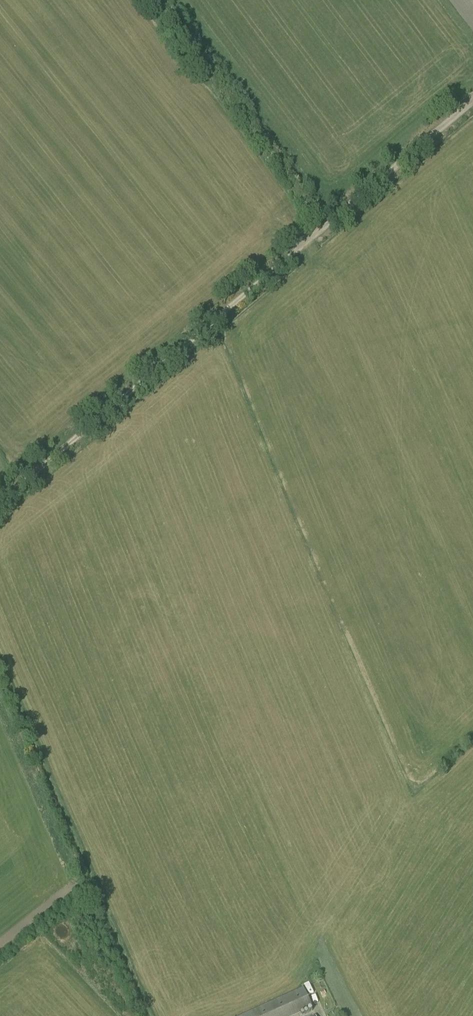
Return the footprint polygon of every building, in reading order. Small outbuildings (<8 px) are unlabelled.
[(251,1011),(240,1015),(294,1015),(313,1007),(303,987),(251,1011)]
